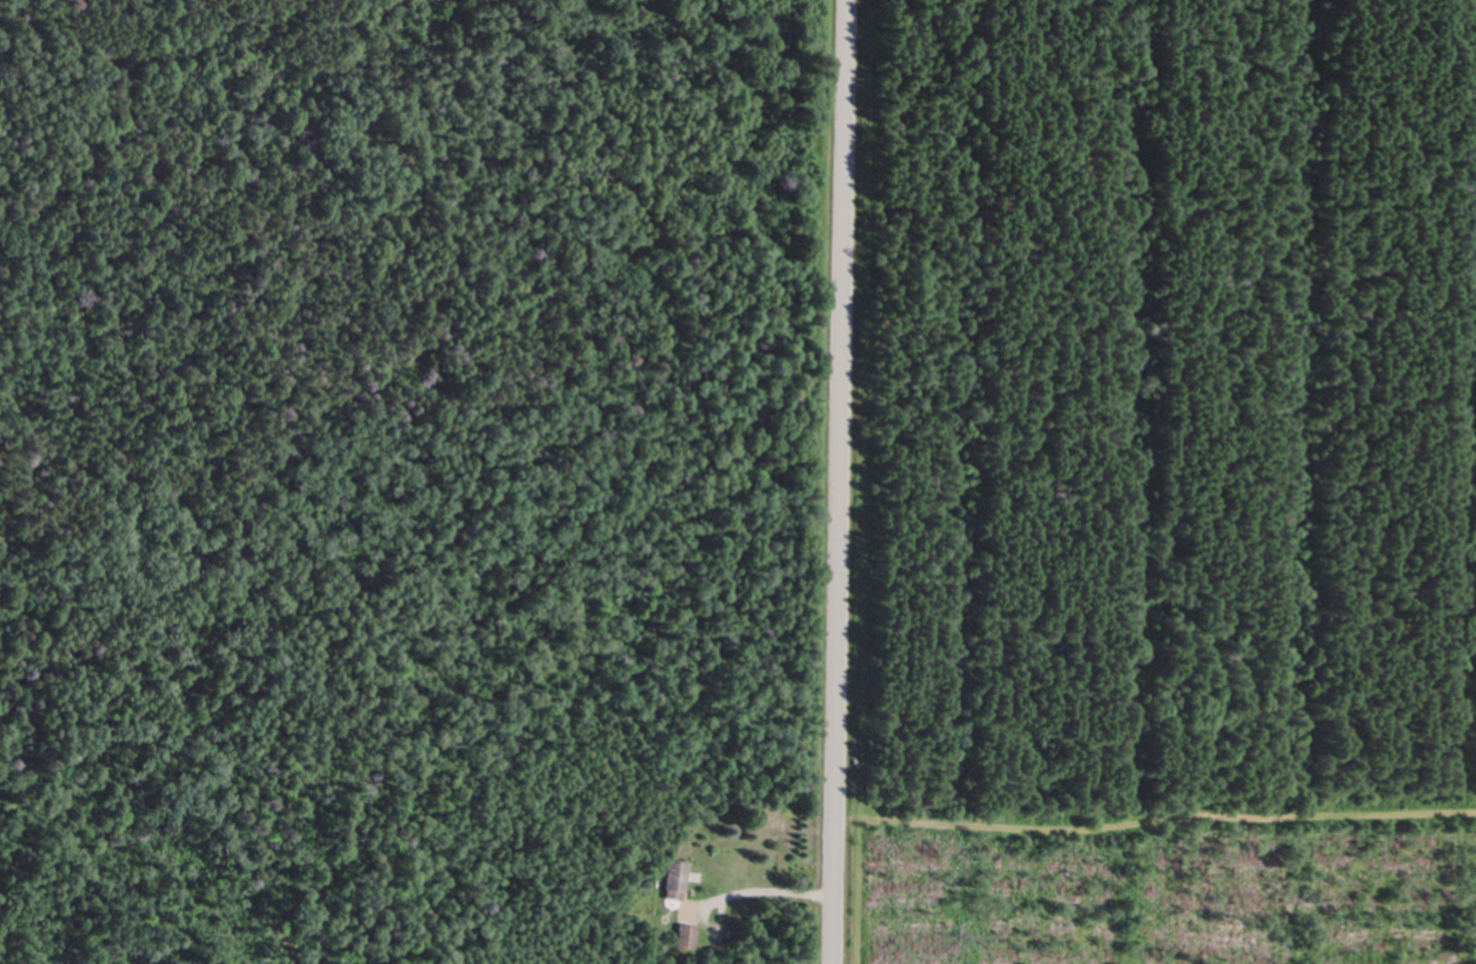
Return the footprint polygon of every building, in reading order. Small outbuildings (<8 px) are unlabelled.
[(690,862),(670,860),(667,897),(687,899),(690,862)] [(679,948),(698,948),(698,925),(679,925),(679,948)]
